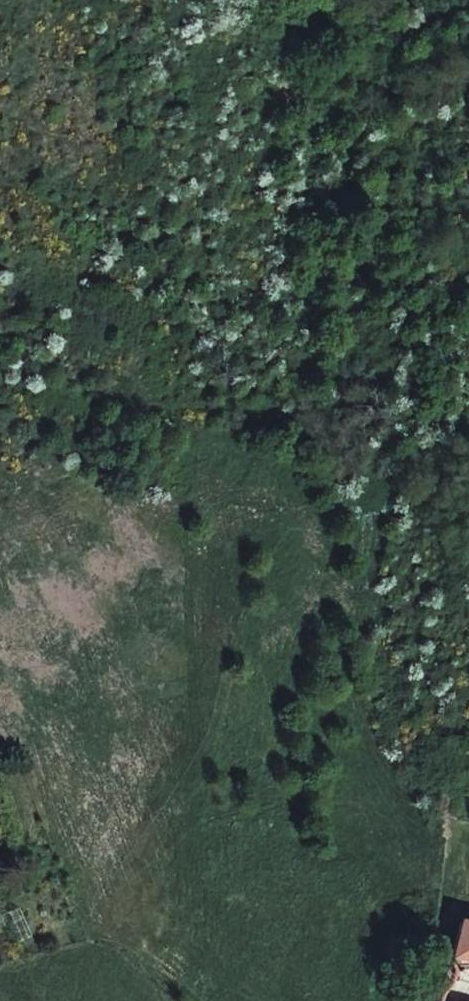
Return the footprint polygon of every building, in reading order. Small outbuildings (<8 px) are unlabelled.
[(456,922),(452,952),(468,957),(468,925),(456,922)]
